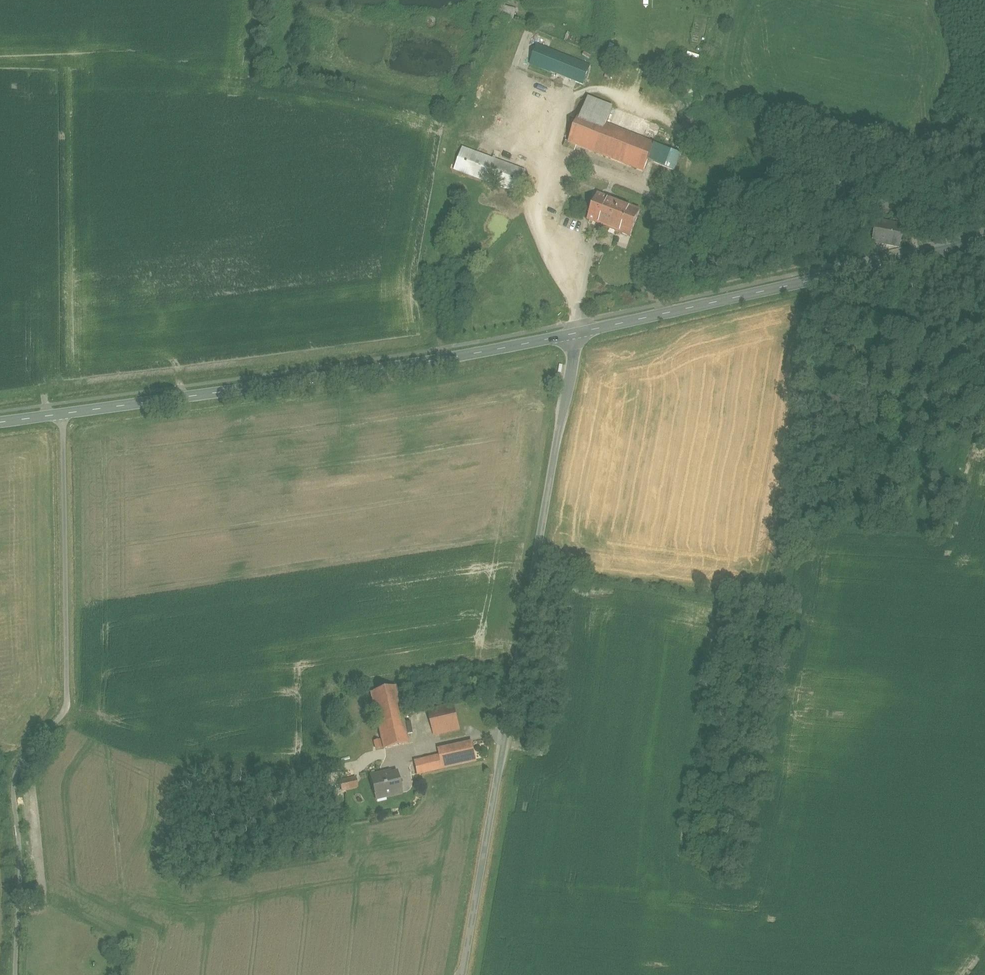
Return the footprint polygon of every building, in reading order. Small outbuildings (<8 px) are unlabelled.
[(498,7),(495,18),(511,23),(515,12),(508,10),(498,7)] [(590,67),(538,46),(530,67),(582,87),(590,67)] [(578,118),(566,148),(642,178),(649,160),(654,148),(605,128),(612,110),(587,101),(580,119),(578,118)] [(661,147),(660,150),(655,163),(655,164),(675,172),(682,155),(661,147)] [(660,150),(654,148),(649,160),(655,163),(660,150)] [(524,174),(460,150),(452,171),(451,174),(515,198),(519,186),(524,174)] [(596,197),(585,225),(628,242),(639,214),(629,210),(628,212),(606,204),(607,201),(596,197)] [(690,223),(690,235),(708,235),(708,223),(690,223)] [(876,225),(871,249),(881,251),(889,252),(899,254),(900,250),(904,230),(876,225)] [(398,714),(393,689),(367,695),(377,744),(379,752),(405,747),(398,714)] [(426,713),(431,739),(457,734),(452,708),(426,713)] [(436,759),(440,774),(475,766),(470,745),(435,753),(436,759)] [(436,759),(411,764),(414,779),(435,775),(440,774),(436,759)] [(387,772),(368,776),(373,803),(400,797),(395,774),(388,775),(387,772)] [(355,791),(353,780),(344,782),(346,793),(349,792),(355,791)]
